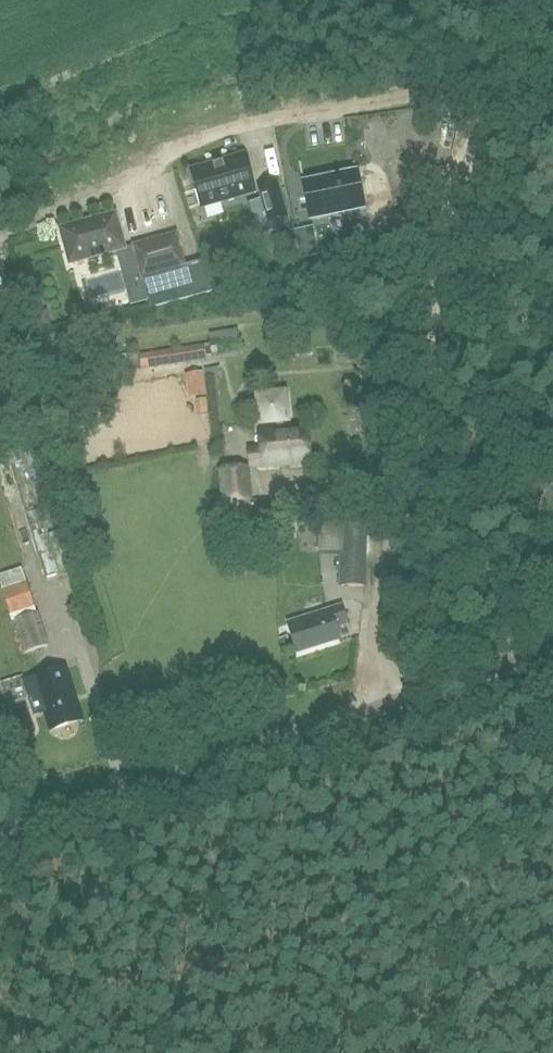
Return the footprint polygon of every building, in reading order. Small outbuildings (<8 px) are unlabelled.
[(254,191),(243,156),(191,171),(202,206),(254,191)] [(362,206),(356,181),(338,185),(336,176),(311,182),(313,190),(302,193),(308,218),(362,206)] [(269,222),(286,217),(276,184),(260,189),(269,222)] [(58,227),(69,266),(127,249),(116,211),(58,227)] [(296,232),(301,256),(316,253),(311,229),(296,232)] [(186,266),(176,232),(131,245),(140,279),(186,266)] [(203,261),(186,266),(140,279),(148,309),(212,291),(203,261)] [(204,343),(126,355),(129,371),(206,359),(204,343)] [(203,369),(205,377),(219,375),(218,366),(203,369)] [(206,395),(202,371),(185,374),(189,398),(206,395)] [(263,466),(308,461),(305,428),(282,430),(281,419),(285,418),(282,393),(257,396),(260,421),(275,419),(276,431),(260,432),(261,448),(248,450),(249,466),(263,465),(263,466)] [(252,500),(249,466),(218,469),(221,503),(224,503),(225,512),(250,509),(249,501),(252,500)] [(318,553),(338,553),(338,588),(366,588),(366,518),(318,518),(318,553)] [(21,567),(0,574),(0,587),(12,621),(15,620),(26,653),(49,645),(38,611),(36,612),(21,567)] [(343,605),(331,609),(287,623),(296,652),(340,638),(337,628),(349,624),(343,605)] [(81,720),(65,668),(33,678),(38,692),(27,696),(34,715),(44,711),(50,729),(81,720)]
